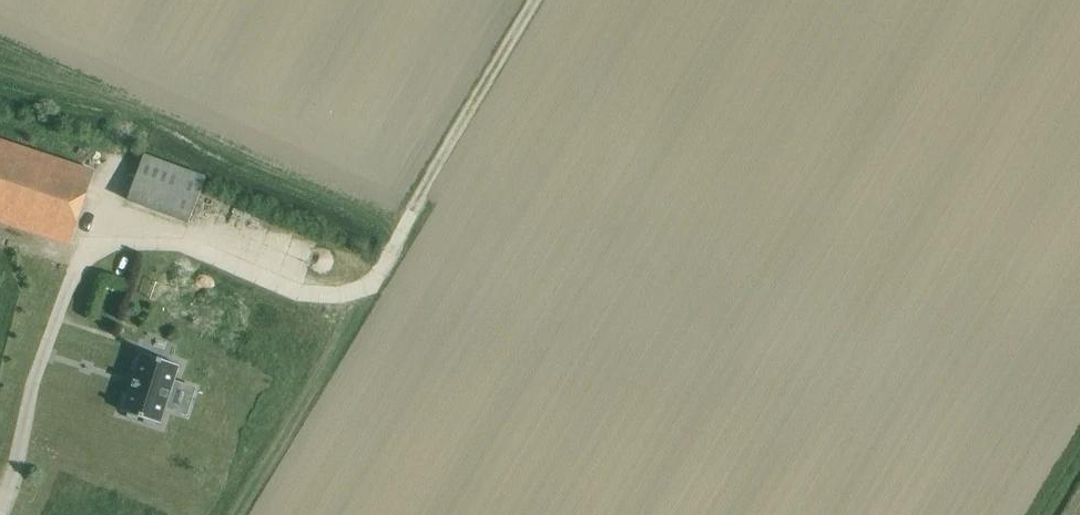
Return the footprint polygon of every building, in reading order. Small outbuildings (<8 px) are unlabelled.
[(94,171),(0,139),(0,222),(69,245),(94,171)] [(188,222),(199,193),(205,176),(143,154),(126,199),(188,222)] [(141,352),(122,410),(159,422),(178,364),(141,352)]
